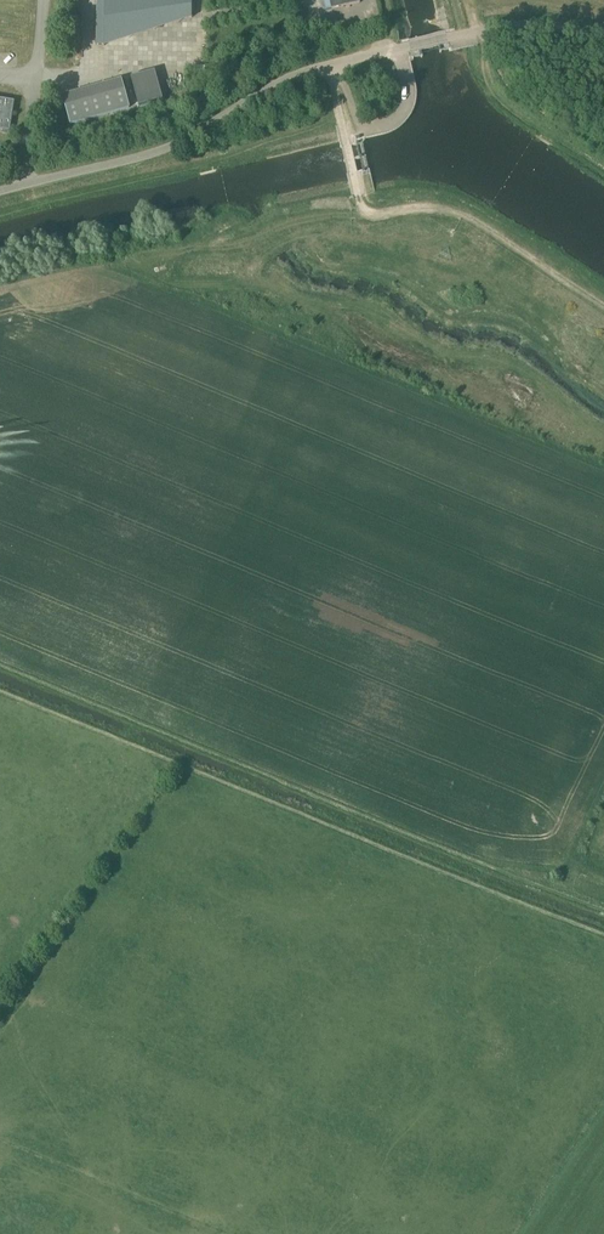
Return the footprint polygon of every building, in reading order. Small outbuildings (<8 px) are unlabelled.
[(102,44),(191,15),(191,0),(103,0),(102,44)] [(360,4),(359,0),(329,0),(332,11),(360,4)] [(139,106),(162,100),(154,71),(131,77),(139,106)] [(63,96),(71,125),(129,108),(121,79),(63,96)] [(15,101),(0,99),(0,130),(10,132),(15,101)]
